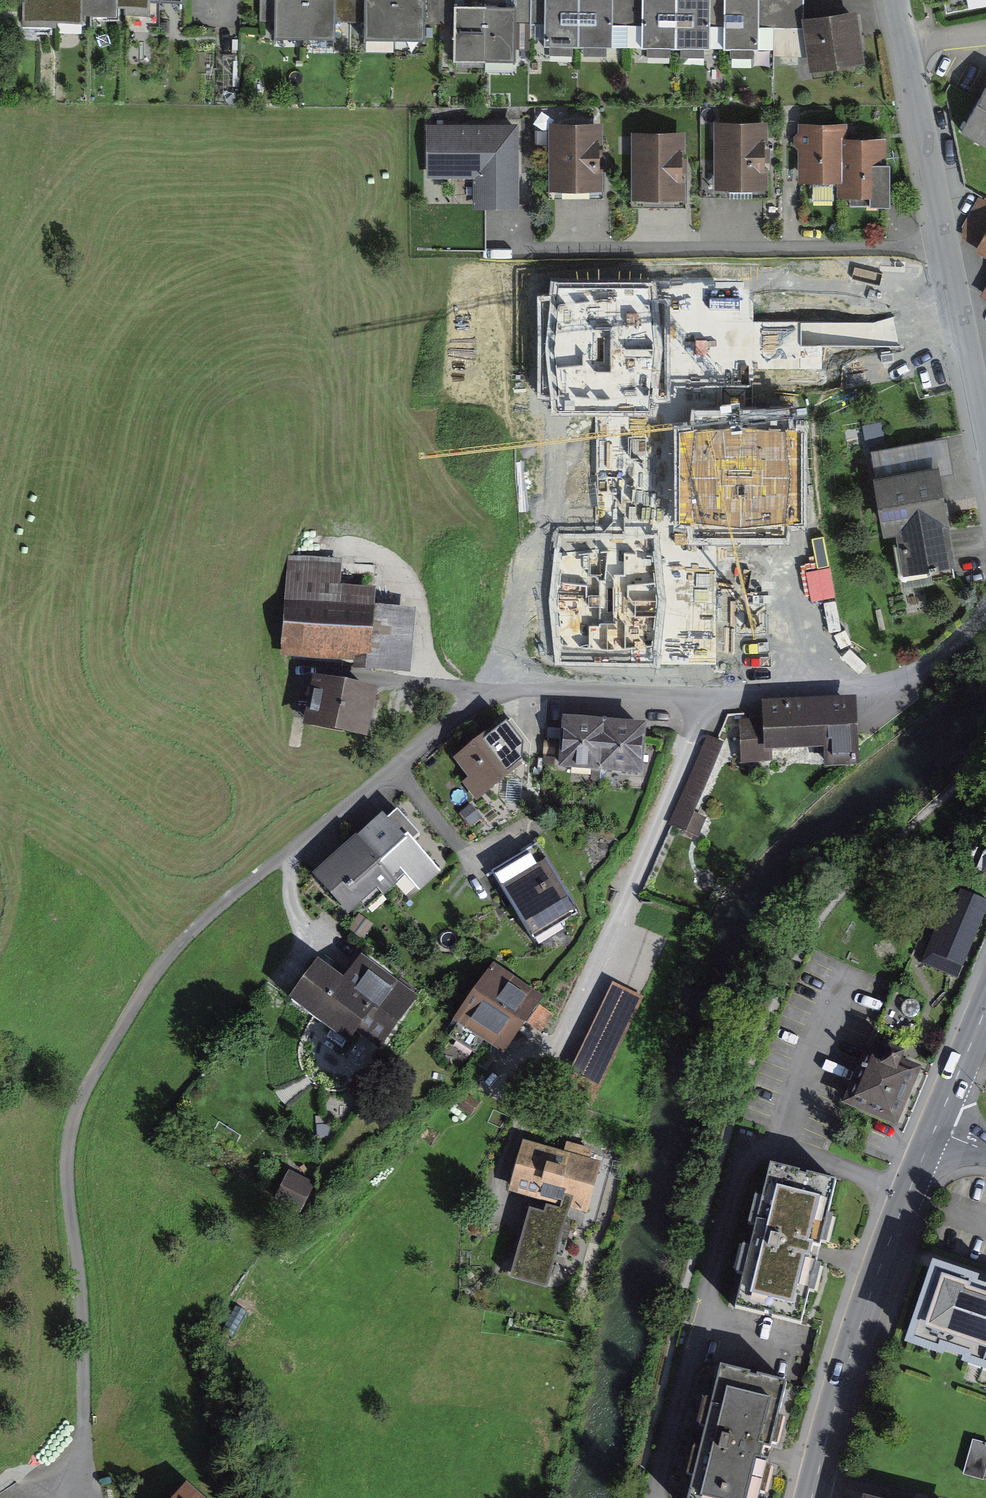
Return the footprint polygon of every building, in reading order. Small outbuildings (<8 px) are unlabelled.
[(79,14),(80,0),(25,0),(24,24),(79,26),(79,14)] [(79,14),(115,16),(116,7),(116,0),(80,0),(79,14)] [(116,7),(148,8),(149,2),(149,0),(116,0),(116,7)] [(305,38),(306,0),(265,0),(264,20),(277,20),(277,38),(305,38)] [(350,21),(350,0),(306,0),(305,38),(334,39),(334,21),(350,21)] [(394,39),(395,0),(350,0),(350,21),(366,22),(366,39),(394,39)] [(394,39),(423,40),(423,24),(440,24),(441,0),(395,0),(394,39)] [(544,47),(593,48),(594,0),(545,0),(544,47)] [(593,48),(642,49),(643,0),(594,0),(593,48)] [(642,49),(682,49),(683,0),(643,0),(642,49)] [(682,49),(722,50),(723,0),(683,0),(682,49)] [(722,50),(759,51),(759,28),(804,29),(805,0),(723,0),(722,50)] [(945,16),(985,7),(985,0),(942,0),(945,16)] [(483,62),(484,9),(455,8),(454,61),(483,62)] [(512,62),(513,9),(484,9),(483,62),(512,62)] [(856,14),(805,23),(814,73),(864,64),(856,14)] [(960,137),(985,151),(985,89),(960,137)] [(768,123),(715,123),(715,192),(769,191),(768,123)] [(519,124),(426,124),(426,180),(474,180),(474,210),(519,210),(519,124)] [(603,124),(549,124),(550,190),(603,190),(603,124)] [(803,182),(843,183),(844,143),(844,129),(804,128),(803,182)] [(686,133),(634,133),(635,203),(687,203),(686,133)] [(881,144),(844,143),(843,183),(842,195),(870,196),(870,206),(887,206),(887,168),(880,168),(881,144)] [(979,249),(985,236),(985,201),(979,197),(958,238),(979,249)] [(979,249),(976,255),(985,260),(985,236),(979,249)] [(938,470),(873,482),(884,540),(895,538),(902,579),(956,569),(938,470)] [(290,554),(282,653),(355,658),(354,665),(407,668),(412,605),(376,602),(377,586),(341,583),(342,558),(290,554)] [(312,671),(302,719),(366,732),(376,684),(312,671)] [(763,716),(739,717),(741,761),(772,759),(771,747),(825,743),(826,764),(859,762),(855,698),(763,703),(763,716)] [(604,722),(568,719),(565,761),(600,764),(604,722)] [(639,725),(604,722),(600,764),(636,767),(639,725)] [(492,726),(453,756),(465,772),(451,782),(467,802),(474,797),(476,799),(519,766),(521,764),(510,750),(492,726)] [(531,769),(539,734),(515,728),(510,750),(521,764),(519,766),(531,769)] [(708,735),(670,823),(697,835),(705,817),(694,812),(724,741),(708,735)] [(495,801),(484,810),(495,824),(506,815),(495,801)] [(359,835),(393,874),(402,867),(419,886),(436,871),(408,838),(415,832),(397,811),(386,821),(381,816),(359,835)] [(484,815),(475,821),(481,829),(489,823),(484,815)] [(393,874),(359,835),(317,871),(351,910),(393,874)] [(491,872),(532,942),(580,913),(539,844),(491,872)] [(960,891),(920,964),(957,979),(985,911),(985,903),(960,891)] [(358,913),(348,929),(362,938),(373,922),(358,913)] [(317,957),(291,994),(330,1020),(322,1033),(342,1046),(348,1037),(374,1055),(417,993),(361,955),(346,976),(317,957)] [(535,997),(495,970),(463,1017),(502,1044),(535,997)] [(614,981),(565,1086),(595,1100),(644,994),(614,981)] [(872,1038),(850,1094),(904,1115),(926,1058),(872,1038)] [(522,1138),(508,1189),(560,1204),(571,1207),(589,1212),(603,1161),(591,1158),(594,1148),(568,1141),(565,1150),(522,1138)] [(839,1184),(769,1168),(736,1312),(805,1328),(820,1266),(813,1264),(818,1245),(825,1246),(839,1184)] [(289,1169),(274,1200),(301,1213),(316,1182),(289,1169)] [(529,1205),(509,1275),(549,1286),(571,1207),(560,1204),(559,1207),(546,1203),(544,1210),(529,1205)] [(915,1326),(985,1350),(985,1273),(939,1256),(915,1326)] [(700,1497),(774,1497),(786,1455),(779,1453),(784,1436),(790,1437),(805,1378),(736,1360),(700,1497)] [(973,1441),(963,1476),(984,1482),(985,1473),(985,1445),(973,1441)] [(178,1497),(198,1497),(187,1488),(178,1497)]
